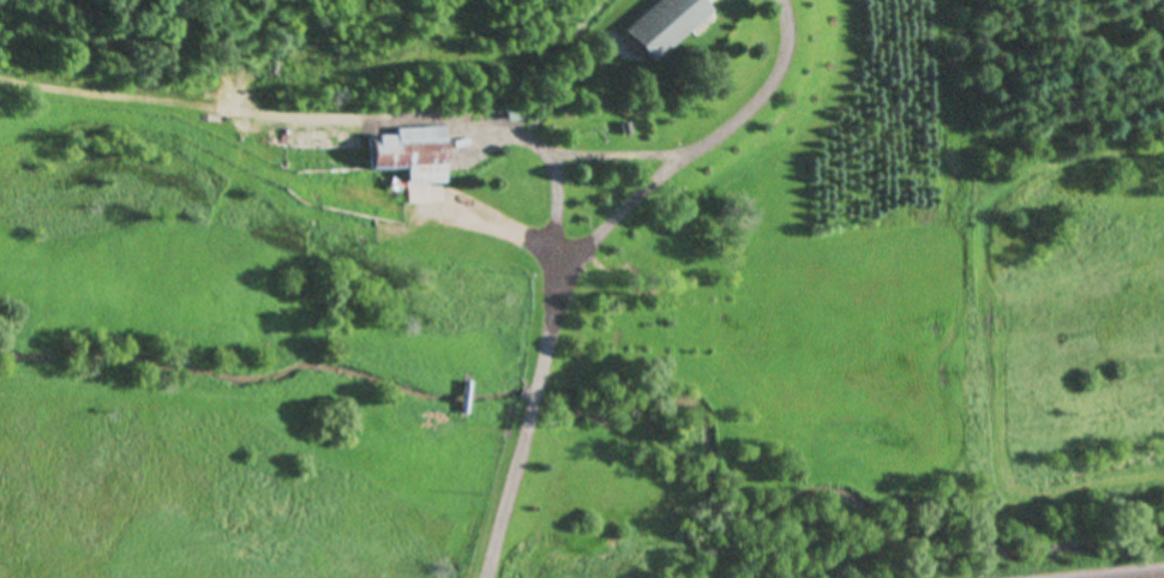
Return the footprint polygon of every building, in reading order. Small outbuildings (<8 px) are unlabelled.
[(625,32),(663,0),(702,0),(714,14),(654,66),(625,32)] [(531,121),(529,106),(509,108),(511,123),(531,121)] [(371,137),(448,133),(450,189),(409,191),(408,169),(372,170),(371,137)]
